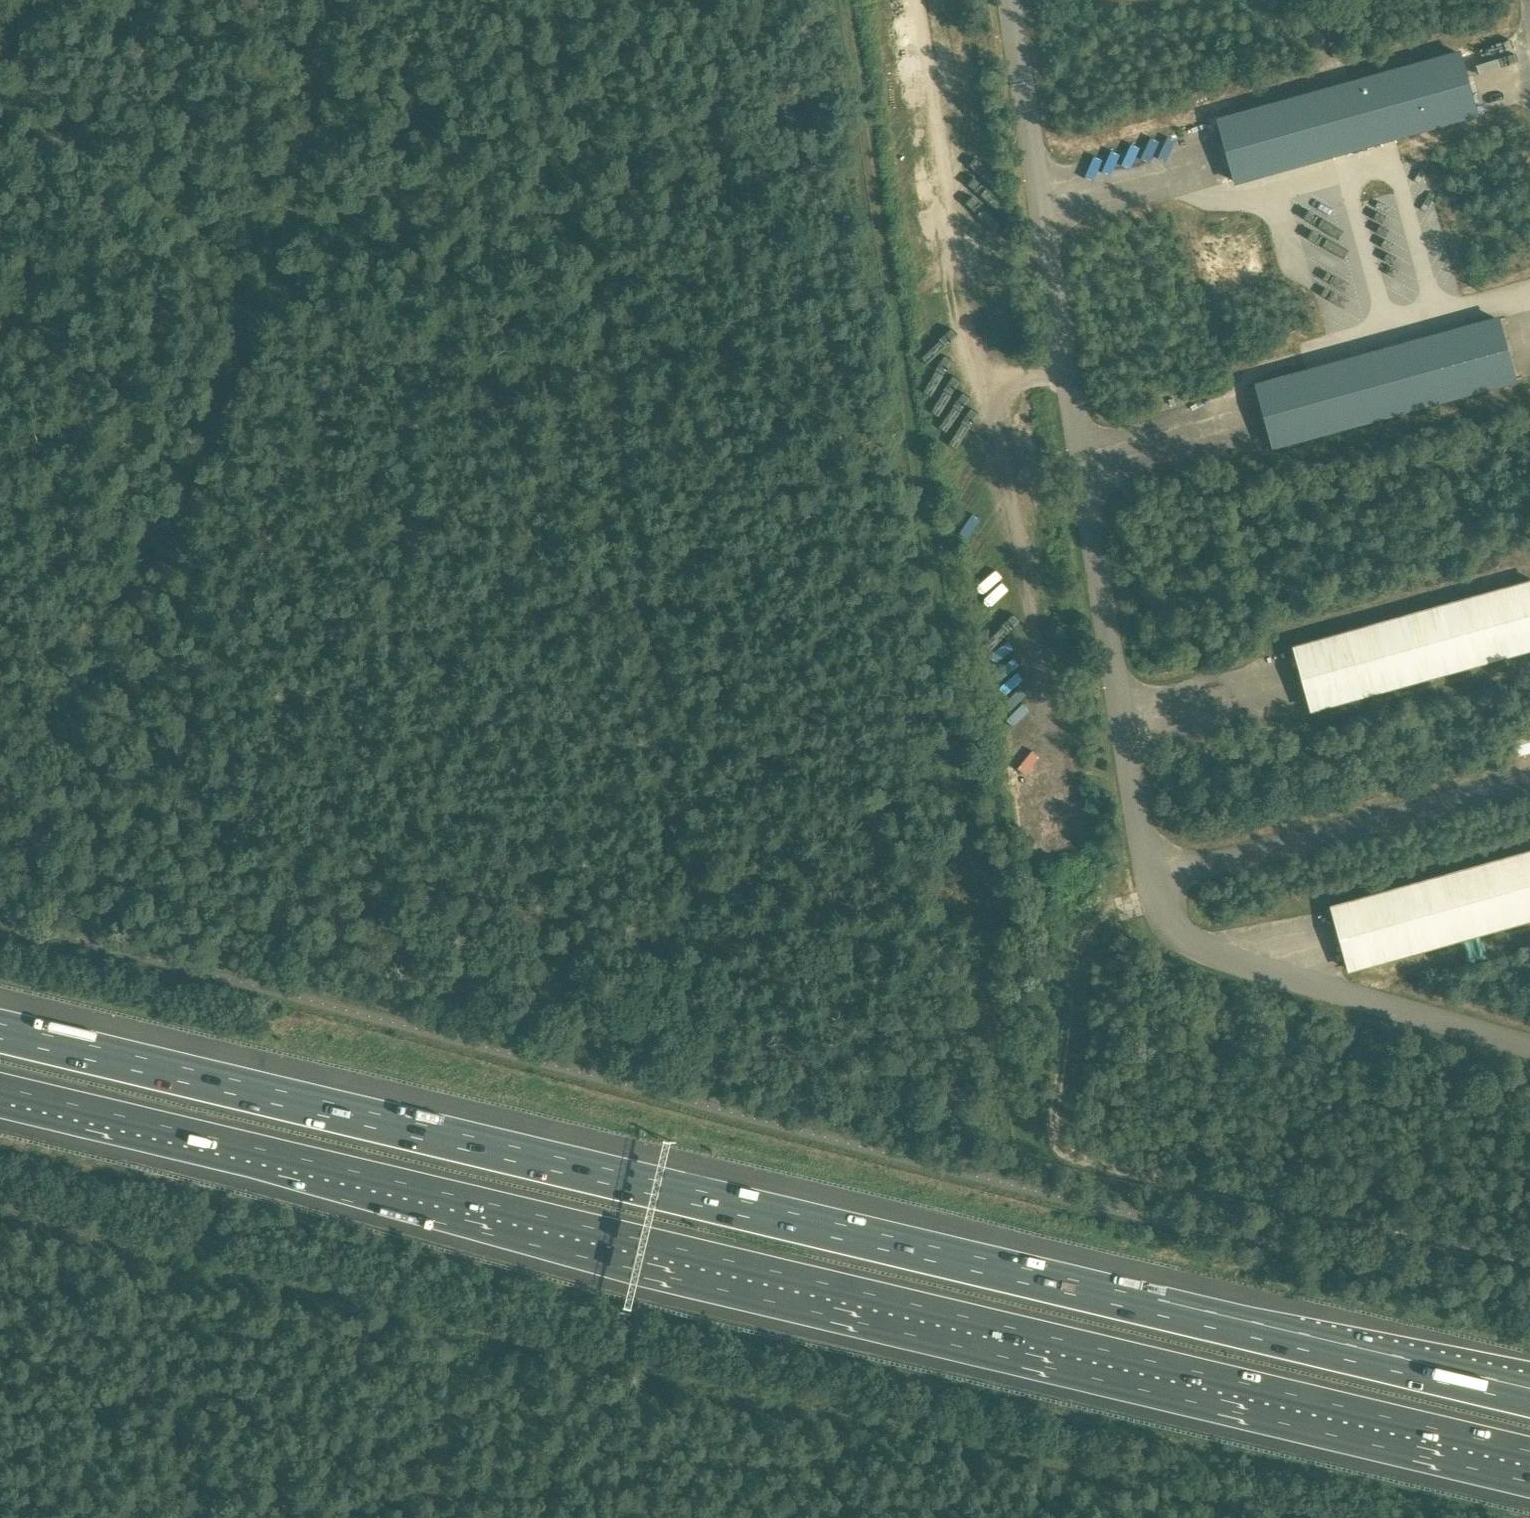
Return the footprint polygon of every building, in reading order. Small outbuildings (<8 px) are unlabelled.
[(1217,121),(1234,182),(1475,115),(1458,54),(1217,121)] [(1255,386),(1272,447),(1513,381),(1496,320),(1255,386)] [(1310,710),(1529,649),(1529,583),(1293,649),(1310,710)] [(1516,757),(1529,753),(1529,732),(1510,737),(1516,757)] [(1348,970),(1529,919),(1529,853),(1330,909),(1348,970)]
